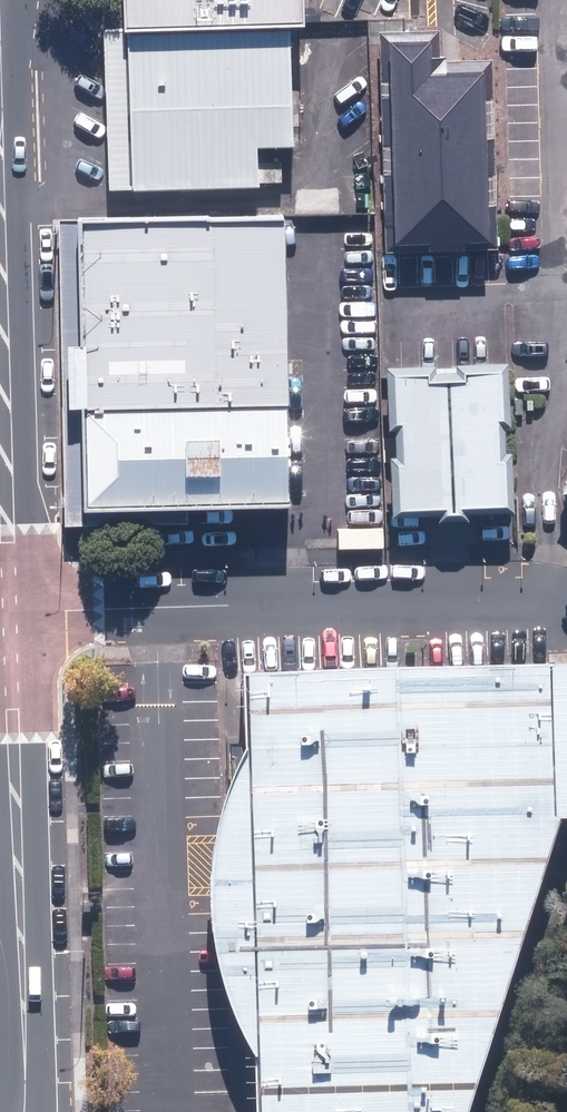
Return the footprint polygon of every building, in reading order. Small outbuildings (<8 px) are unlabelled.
[(139,184),(265,180),(263,141),(298,139),(297,19),(312,21),(311,0),(132,0),(132,24),(139,184)] [(115,185),(139,184),(132,24),(108,25),(115,185)] [(497,245),(502,63),(406,60),(400,242),(497,245)] [(291,209),(86,213),(92,500),(194,497),(297,494),(291,209)] [(193,518),(194,497),(92,500),(86,213),(63,213),(71,520),(193,518)] [(401,374),(407,507),(509,502),(503,369),(401,374)] [(266,1111),(478,1111),(566,826),(566,665),(252,674),(255,748),(244,771),(235,794),(225,834),(220,875),(222,934),(228,965),(237,996),(249,1025),(264,1056),(266,1111)]
